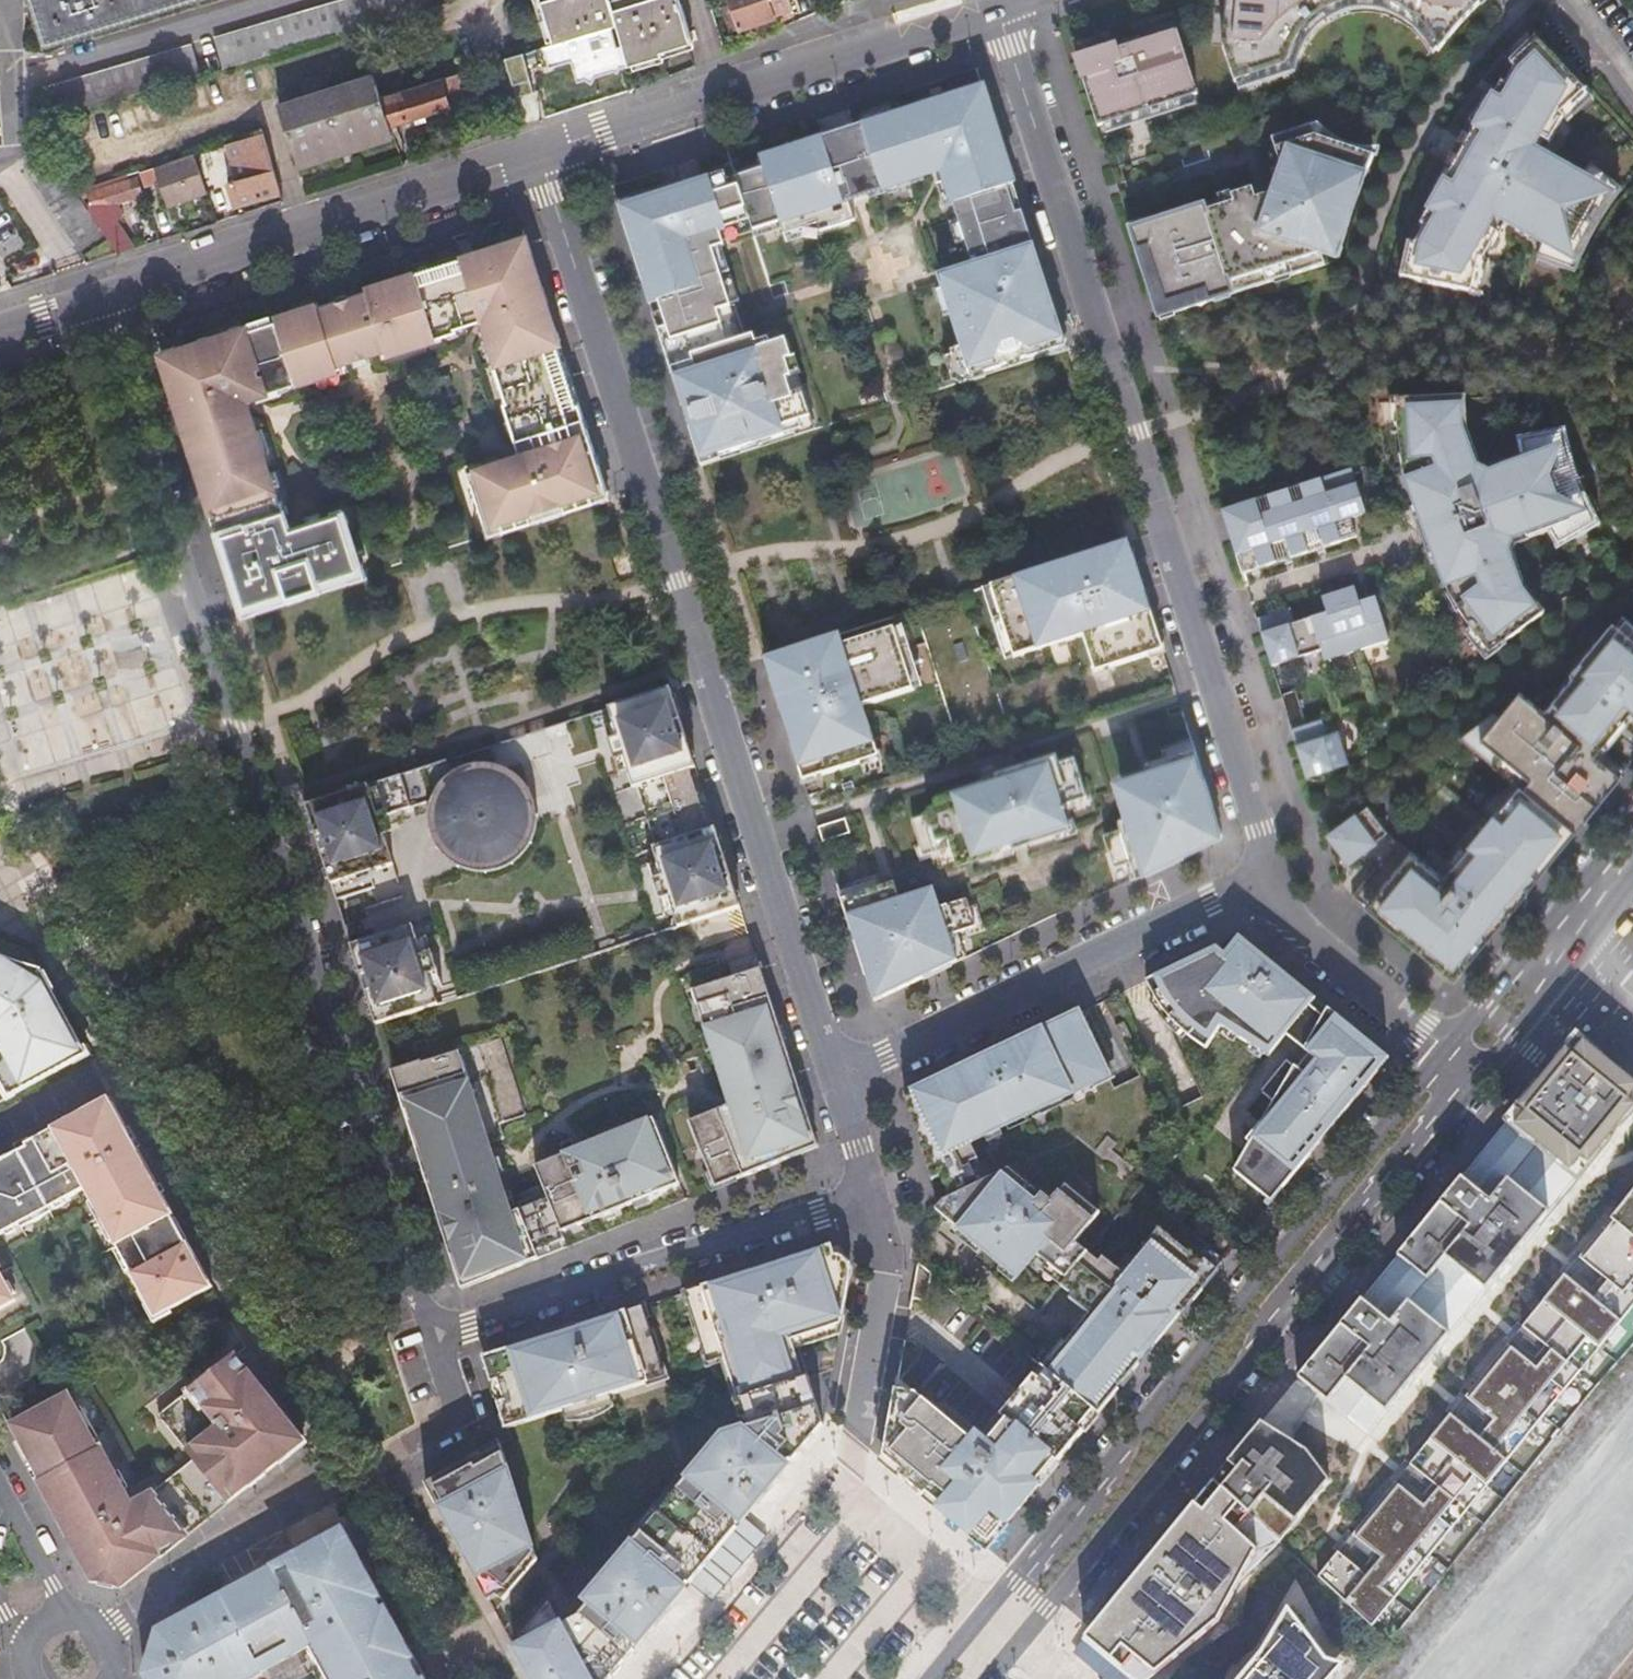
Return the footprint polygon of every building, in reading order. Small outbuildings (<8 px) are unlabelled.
[(48,45),(191,0),(34,0),(48,45)] [(219,36),(228,69),(431,9),(428,0),(340,0),(241,29),(219,36)] [(574,37),(563,0),(549,0),(561,41),(574,37)] [(615,25),(619,24),(633,70),(668,58),(667,54),(701,43),(687,0),(563,0),(574,37),(615,25)] [(791,0),(731,0),(740,30),(778,18),(777,15),(795,9),(791,0)] [(1223,48),(1234,85),(1286,69),(1290,49),(1300,32),(1296,28),(1324,4),(1329,9),(1343,4),(1359,1),(1376,2),(1393,7),(1407,15),(1420,25),(1430,39),(1437,54),(1463,23),(1485,0),(1227,0),(1223,48)] [(615,25),(574,37),(561,41),(538,48),(540,54),(546,52),(547,55),(571,48),(575,60),(621,45),(615,25)] [(1076,59),(1097,126),(1197,94),(1175,27),(1123,43),(1125,49),(1115,53),(1119,64),(1114,65),(1108,49),(1076,59)] [(1587,91),(1540,41),(1514,65),(1503,55),(1481,81),(1498,91),(1470,140),(1478,144),(1460,174),(1452,170),(1421,226),(1426,227),(1416,244),(1408,243),(1400,278),(1470,293),(1480,261),(1484,262),(1513,232),(1562,259),(1565,252),(1571,255),(1600,201),(1595,198),(1600,191),(1541,159),(1564,118),(1560,115),(1587,91)] [(58,103),(62,118),(206,76),(196,42),(52,84),(58,103)] [(527,123),(542,118),(532,87),(520,54),(506,58),(517,92),(527,123)] [(514,127),(527,123),(517,92),(506,58),(492,63),(504,96),(514,127)] [(281,104),(284,114),(378,81),(375,72),(281,104)] [(383,96),(393,124),(450,107),(448,99),(465,94),(458,73),(409,88),(383,96)] [(393,127),(393,124),(383,96),(378,81),(284,114),(299,158),(319,151),(322,159),(343,152),(340,144),(351,140),(354,148),(376,141),(374,134),(393,127)] [(857,128),(831,137),(830,135),(775,153),(777,161),(735,175),(752,228),(769,223),(773,237),(807,225),(809,232),(844,221),(836,195),(861,186),(864,195),(912,179),(911,177),(942,167),(971,255),(976,254),(980,264),(940,277),(950,306),(957,304),(969,341),(956,345),(968,380),(1066,349),(1051,302),(1048,303),(1031,309),(1024,290),(1038,282),(1039,278),(1038,275),(1033,259),(1037,257),(984,85),(933,102),(936,110),(906,119),(904,111),(856,127),(857,128)] [(1131,231),(1160,318),(1339,261),(1353,208),(1369,169),(1374,158),(1315,137),(1311,126),(1272,139),(1288,188),(1256,199),(1253,189),(1231,196),(1233,203),(1205,213),(1203,208),(1131,231)] [(396,134),(393,127),(374,134),(376,141),(396,134)] [(263,132),(229,143),(240,176),(230,179),(237,200),(281,186),(263,132)] [(343,152),(354,148),(351,140),(340,144),(343,152)] [(302,167),(322,159),(319,151),(299,158),(302,167)] [(105,230),(90,208),(78,189),(55,153),(29,169),(34,177),(81,246),(103,231),(105,230)] [(209,193),(196,153),(155,166),(167,205),(209,193)] [(725,170),(618,204),(702,466),(816,429),(786,337),(771,342),(769,336),(756,340),(753,333),(746,335),(735,302),(730,304),(712,248),(724,244),(719,228),(738,222),(741,232),(752,228),(735,175),(727,177),(725,170)] [(149,191),(145,174),(138,177),(143,193),(149,191)] [(115,245),(120,252),(136,247),(107,204),(143,193),(138,177),(91,191),(96,206),(90,208),(105,230),(115,245)] [(434,265),(367,287),(368,290),(319,306),(318,302),(277,317),(278,320),(298,382),(339,368),(338,365),(386,349),(387,352),(457,329),(455,326),(480,318),(507,400),(504,401),(522,457),(510,461),(509,457),(469,470),(490,533),(608,496),(527,235),(461,256),(462,260),(435,268),(434,265)] [(1048,303),(1038,275),(1039,278),(1038,282),(1024,290),(1031,309),(1048,303)] [(251,576),(234,581),(244,614),(365,575),(344,511),(291,528),(282,501),(280,502),(246,398),(298,382),(278,320),(247,329),(246,326),(161,354),(177,404),(195,398),(197,405),(199,411),(181,417),(198,469),(201,468),(214,508),(211,509),(227,560),(245,554),(247,563),(251,576)] [(195,398),(177,404),(181,417),(199,411),(197,405),(195,398)] [(1545,450),(1500,466),(1502,471),(1490,476),(1475,468),(1471,461),(1476,459),(1465,429),(1464,398),(1396,401),(1400,434),(1407,479),(1423,525),(1430,544),(1449,591),(1490,655),(1543,614),(1525,590),(1520,559),(1515,560),(1507,553),(1511,539),(1525,534),(1527,539),(1572,522),(1568,515),(1574,513),(1567,494),(1562,496),(1554,476),(1560,474),(1553,455),(1547,457),(1545,450)] [(1331,513),(1340,542),(1356,537),(1348,511),(1364,506),(1352,469),(1320,480),(1331,513)] [(1298,523),(1307,553),(1340,542),(1331,513),(1298,523)] [(1298,523),(1265,534),(1275,563),(1307,553),(1298,523)] [(1265,534),(1232,544),(1242,574),(1275,563),(1265,534)] [(1130,549),(1128,541),(991,585),(994,593),(1014,657),(1084,635),(1094,668),(1108,663),(1109,668),(1149,656),(1148,650),(1161,646),(1130,549)] [(245,554),(227,560),(234,581),(251,576),(247,563),(245,554)] [(1338,593),(1357,651),(1389,640),(1379,609),(1363,615),(1359,602),(1354,588),(1338,593)] [(1330,625),(1314,631),(1320,651),(1324,661),(1357,651),(1338,593),(1322,598),(1326,613),(1330,625)] [(1359,602),(1363,615),(1379,609),(1375,597),(1359,602)] [(1290,608),(1256,619),(1272,667),(1320,651),(1314,631),(1310,619),(1295,624),(1290,608)] [(1326,613),(1310,619),(1314,631),(1330,625),(1326,613)] [(1615,624),(1545,716),(1518,693),(1480,738),(1579,824),(1620,777),(1593,759),(1630,709),(1632,711),(1632,638),(1615,624)] [(797,731),(788,733),(802,777),(820,770),(822,775),(861,763),(859,758),(877,752),(862,706),(914,689),(894,628),(833,648),(776,666),(797,731)] [(776,666),(833,648),(830,638),(764,659),(788,733),(797,731),(776,666)] [(1176,690),(1171,675),(1161,679),(1165,693),(1176,690)] [(689,770),(695,768),(670,689),(608,709),(618,738),(634,787),(689,770)] [(1281,695),(1291,728),(1306,723),(1295,691),(1281,695)] [(1291,728),(1307,777),(1313,779),(1316,780),(1325,778),(1328,777),(1333,772),(1336,767),(1336,765),(1349,761),(1338,729),(1327,733),(1322,718),(1306,723),(1291,728)] [(1222,835),(1194,747),(1157,759),(1164,780),(1124,793),(1131,814),(1118,818),(1121,827),(1105,832),(1115,864),(1126,860),(1132,878),(1222,835)] [(1086,793),(1074,755),(1058,760),(1055,752),(994,772),(995,775),(935,795),(937,803),(927,806),(929,812),(912,817),(924,853),(952,843),(958,861),(1070,825),(1062,801),(1086,793)] [(1149,774),(1121,783),(1124,793),(1164,780),(1157,759),(1146,762),(1149,774)] [(453,782),(458,779),(448,760),(306,806),(337,901),(375,888),(371,872),(387,867),(394,865),(384,829),(381,819),(440,799),(443,793),(448,787),(453,782)] [(695,768),(689,770),(697,794),(684,798),(686,804),(688,811),(701,806),(709,831),(715,829),(695,768)] [(689,770),(634,787),(653,848),(709,831),(701,806),(688,811),(684,798),(697,794),(689,770)] [(443,793),(440,799),(437,807),(436,816),(436,824),(437,833),(441,840),(445,848),(451,854),(458,859),(466,862),(474,865),(483,865),(491,864),(500,862),(507,858),(514,853),(520,846),(524,839),(527,831),(529,823),(528,814),(527,806),(524,798),(519,791),(513,784),(507,779),(499,775),(491,773),(482,772),(474,773),(465,775),(458,779),(453,782),(448,787),(443,793)] [(822,803),(819,793),(808,796),(811,807),(822,803)] [(1409,854),(1366,908),(1448,974),(1559,835),(1518,799),(1502,818),(1491,814),(1468,844),(1473,853),(1442,892),(1412,866),(1415,858),(1409,854)] [(1324,836),(1351,869),(1375,841),(1355,815),(1324,836)] [(845,818),(818,827),(825,849),(848,841),(846,834),(849,833),(845,818)] [(735,889),(715,829),(709,831),(653,848),(658,863),(649,867),(653,879),(664,916),(674,913),(678,928),(710,918),(741,908),(735,889)] [(1350,896),(1366,908),(1409,854),(1384,831),(1375,841),(1351,869),(1341,880),(1350,896)] [(936,909),(930,890),(898,900),(900,905),(884,910),(877,889),(874,877),(853,883),(857,895),(841,900),(874,1002),(965,958),(957,932),(975,926),(966,899),(936,909)] [(896,892),(893,884),(877,889),(884,910),(900,905),(898,900),(896,892)] [(413,926),(351,946),(371,1009),(376,1025),(439,1005),(435,991),(444,989),(436,963),(427,938),(418,941),(413,926)] [(1235,944),(1197,999),(1276,1053),(1315,999),(1235,944)] [(5,1083),(9,1081),(14,1091),(88,1050),(42,967),(23,962),(0,954),(0,1074),(5,1083)] [(734,1105),(693,1121),(719,1187),(821,1147),(759,955),(732,964),(737,979),(697,991),(734,1105)] [(970,1164),(975,1162),(967,1145),(1112,1075),(1081,1012),(905,1096),(932,1181),(940,1177),(950,1198),(944,1201),(935,1210),(1021,1279),(1039,1257),(1066,1280),(1060,1287),(1072,1297),(1069,1300),(1090,1317),(1046,1370),(1099,1414),(1216,1270),(1204,1260),(1201,1263),(1159,1229),(1123,1274),(1103,1258),(1099,1263),(1076,1244),(1095,1221),(1059,1192),(1050,1202),(1009,1170),(980,1184),(970,1164)] [(1232,1169),(1270,1196),(1388,1058),(1324,1015),(1232,1169)] [(1368,1433),(1632,1110),(1632,1080),(1578,1036),(1549,1072),(1500,1131),(1453,1188),(1417,1232),(1378,1279),(1320,1350),(1298,1377),(1368,1433)] [(491,1272),(493,1277),(539,1259),(536,1252),(565,1240),(562,1232),(680,1185),(654,1119),(535,1166),(546,1191),(548,1199),(521,1209),(513,1213),(491,1144),(505,1138),(500,1124),(527,1115),(501,1038),(423,1063),(422,1061),(391,1071),(440,1222),(451,1219),(455,1230),(458,1239),(447,1243),(452,1259),(458,1257),(467,1281),(491,1272)] [(112,1096),(0,1156),(0,1207),(11,1229),(87,1187),(156,1314),(214,1283),(137,1142),(112,1096)] [(546,1191),(519,1202),(521,1209),(548,1199),(546,1191)] [(1572,1266),(1515,1335),(1457,1405),(1401,1473),(1346,1541),(1317,1576),(1372,1628),(1632,1308),(1632,1192),(1572,1266)] [(11,1229),(0,1207),(0,1235),(11,1229)] [(451,1219),(440,1222),(447,1243),(458,1239),(455,1230),(451,1219)] [(707,1365),(720,1361),(733,1400),(803,1378),(791,1342),(840,1325),(850,1268),(834,1244),(684,1292),(707,1365)] [(458,1257),(452,1259),(462,1290),(493,1277),(491,1272),(467,1281),(458,1257)] [(932,1274),(918,1263),(912,1299),(926,1303),(932,1274)] [(0,1267),(0,1295),(5,1305),(17,1299),(0,1267)] [(977,1307),(995,1321),(999,1315),(982,1301),(977,1307)] [(666,1378),(643,1306),(483,1357),(489,1374),(506,1429),(546,1416),(666,1378)] [(1025,1332),(1033,1339),(1038,1332),(1030,1326),(1025,1332)] [(100,1447),(70,1393),(14,1424),(44,1478),(41,1480),(84,1560),(96,1581),(123,1586),(272,1468),(307,1440),(239,1353),(163,1414),(198,1459),(156,1491),(134,1503),(102,1446),(100,1447)] [(1043,1367),(977,1445),(915,1393),(896,1390),(883,1462),(986,1548),(1099,1414),(1046,1370),(1043,1367)] [(733,1400),(744,1428),(724,1435),(583,1603),(587,1607),(580,1616),(561,1625),(549,1604),(514,1646),(514,1647),(515,1649),(531,1678),(610,1678),(823,1425),(823,1423),(808,1376),(803,1378),(733,1400)] [(1264,1422),(1215,1482),(1267,1530),(1279,1541),(1329,1479),(1313,1446),(1264,1422)] [(503,1602),(537,1561),(499,1444),(425,1484),(488,1599),(489,1601),(496,1597),(503,1602)] [(1129,1655),(1149,1672),(1212,1623),(1249,1552),(1267,1530),(1215,1482),(1214,1480),(1141,1570),(1092,1629),(1085,1638),(1119,1667),(1129,1655)] [(344,1528),(223,1594),(156,1630),(143,1674),(146,1678),(253,1678),(313,1647),(330,1678),(426,1678),(344,1528)] [(1340,1665),(1318,1658),(1284,1610),(1267,1652),(1252,1673),(1247,1678),(1329,1678),(1340,1665)]
